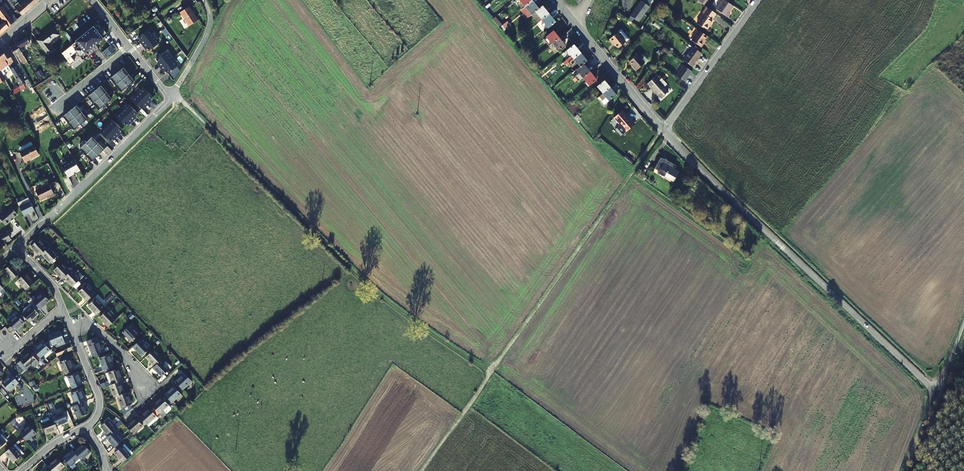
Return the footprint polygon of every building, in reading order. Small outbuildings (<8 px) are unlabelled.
[(27,2),(22,7),(20,5),(16,0),(9,0),(22,16),(31,8),(27,2)] [(642,1),(641,1),(631,16),(629,19),(632,22),(634,18),(639,22),(650,7),(648,6),(652,0),(642,0),(642,1)] [(725,0),(722,0),(716,9),(727,17),(730,13),(729,12),(733,6),(725,0)] [(532,1),(525,7),(531,15),(535,12),(539,9),(532,1)] [(4,22),(9,27),(17,19),(13,14),(10,17),(6,12),(9,9),(5,4),(1,6),(0,4),(0,17),(4,22)] [(539,9),(535,12),(542,20),(549,14),(543,6),(539,9)] [(199,21),(190,7),(181,13),(190,27),(199,21)] [(715,13),(706,7),(702,13),(704,14),(696,24),(706,31),(710,27),(708,26),(712,20),(711,19),(715,13)] [(549,14),(542,20),(548,28),(556,22),(549,14)] [(499,26),(503,31),(511,26),(507,21),(499,26)] [(76,42),(72,46),(81,57),(76,61),(78,63),(87,55),(86,53),(103,39),(107,35),(98,24),(94,27),(76,41),(76,42)] [(59,35),(54,29),(43,37),(42,37),(37,40),(48,55),(54,51),(48,44),(52,41),(52,40),(59,35)] [(148,30),(138,37),(141,41),(140,42),(142,45),(153,37),(148,30)] [(16,44),(22,53),(32,47),(26,38),(28,37),(24,31),(21,33),(25,39),(16,44)] [(550,45),(559,38),(553,31),(546,36),(547,38),(544,41),(548,47),(549,46),(550,45)] [(707,36),(699,31),(692,41),(700,47),(704,43),(703,42),(707,36)] [(624,41),(616,32),(608,39),(612,44),(613,43),(617,48),(624,41)] [(153,37),(142,45),(145,48),(146,47),(149,51),(159,43),(153,37)] [(559,38),(550,45),(553,49),(555,48),(558,51),(565,45),(559,38)] [(22,53),(16,44),(10,48),(16,57),(18,56),(24,64),(27,62),(22,53)] [(573,59),(581,53),(574,45),(566,51),(571,56),(563,63),(565,66),(568,63),(573,59)] [(68,48),(76,61),(81,57),(72,46),(68,48)] [(8,65),(5,60),(11,57),(5,47),(0,52),(0,70),(0,71),(8,65)] [(75,62),(76,61),(68,48),(62,53),(70,64),(74,61),(75,62)] [(701,54),(693,48),(683,61),(691,67),(699,57),(701,54)] [(160,67),(171,59),(165,52),(156,59),(159,63),(158,64),(160,67)] [(581,53),(573,59),(580,67),(583,64),(587,61),(581,53)] [(644,63),(637,55),(629,62),(636,71),(644,63)] [(10,69),(16,67),(11,57),(5,60),(8,65),(10,69)] [(171,59),(160,67),(162,70),(164,69),(167,73),(176,66),(171,59)] [(579,81),(583,78),(590,72),(583,64),(580,67),(578,69),(580,72),(575,76),(579,81)] [(0,71),(3,75),(11,70),(10,69),(8,65),(0,71)] [(676,76),(684,82),(692,73),(683,66),(676,76)] [(21,76),(16,67),(10,69),(11,70),(17,79),(16,80),(21,89),(22,90),(26,88),(19,77),(21,76)] [(122,80),(129,74),(124,68),(117,73),(122,80)] [(597,80),(590,72),(583,78),(589,86),(597,80)] [(115,86),(122,80),(117,73),(110,79),(115,86)] [(122,80),(128,87),(135,81),(129,74),(122,80)] [(668,92),(655,77),(648,84),(657,94),(658,93),(662,97),(668,92)] [(115,86),(121,92),(128,87),(122,80),(115,86)] [(597,86),(603,94),(610,88),(604,81),(597,86)] [(94,91),(100,98),(107,93),(101,86),(94,91)] [(610,88),(603,94),(598,97),(604,105),(616,95),(610,88)] [(144,89),(138,95),(148,105),(151,102),(149,101),(153,98),(144,89)] [(93,104),(100,98),(94,91),(87,97),(93,104)] [(107,93),(100,98),(105,105),(112,99),(107,93)] [(138,95),(132,101),(140,110),(144,106),(145,108),(148,105),(138,95)] [(93,104),(98,110),(105,105),(100,98),(93,104)] [(70,111),(75,118),(82,112),(76,105),(70,111)] [(129,105),(123,111),(133,121),(135,118),(134,117),(138,113),(129,105)] [(70,111),(63,116),(68,123),(75,118),(70,111)] [(123,111),(117,117),(125,126),(129,122),(130,124),(133,121),(123,111)] [(634,124),(623,111),(614,118),(625,132),(634,124)] [(75,118),(81,125),(88,119),(82,112),(75,118)] [(74,130),(81,125),(75,118),(68,123),(74,130)] [(113,121),(107,127),(117,137),(120,134),(118,133),(122,129),(113,121)] [(107,127),(101,133),(109,142),(113,138),(114,139),(117,137),(107,127)] [(86,143),(92,149),(98,143),(92,137),(86,143)] [(37,154),(31,141),(23,146),(24,149),(20,151),(19,151),(23,160),(31,156),(32,157),(37,154)] [(86,143),(79,149),(86,156),(92,149),(86,143)] [(92,149),(98,156),(104,149),(98,143),(92,149)] [(86,156),(92,162),(98,156),(92,149),(86,156)] [(74,159),(62,165),(68,176),(76,172),(76,171),(80,169),(74,159)] [(676,166),(660,159),(655,169),(659,171),(658,174),(664,177),(666,173),(676,178),(678,173),(674,170),(676,166)] [(53,194),(49,184),(35,191),(40,200),(53,194)] [(35,210),(30,202),(19,207),(24,217),(28,215),(28,214),(35,210)] [(10,206),(0,215),(0,220),(0,221),(2,221),(5,225),(9,221),(10,222),(13,218),(17,214),(10,206)] [(42,254),(47,248),(38,239),(31,246),(40,255),(42,254)] [(47,248),(42,254),(50,263),(58,255),(49,246),(47,248)] [(17,270),(12,263),(4,270),(9,276),(8,278),(11,281),(15,277),(23,270),(20,267),(17,270)] [(64,277),(70,272),(62,263),(54,270),(63,279),(64,277)] [(34,282),(23,270),(15,277),(27,290),(34,283),(34,282)] [(72,270),(70,272),(64,277),(73,286),(81,279),(72,270)] [(95,293),(86,284),(78,292),(87,301),(95,293)] [(33,301),(34,303),(39,308),(40,309),(49,300),(42,293),(33,301)] [(105,307),(96,298),(88,305),(97,315),(105,307)] [(39,308),(34,303),(32,305),(30,303),(25,308),(23,311),(21,313),(29,322),(39,314),(36,311),(39,308)] [(116,319),(107,310),(100,317),(108,326),(116,319)] [(9,324),(11,326),(14,330),(15,331),(24,322),(17,314),(8,323),(9,324)] [(139,334),(130,325),(123,332),(131,341),(139,334)] [(64,340),(60,331),(48,335),(52,345),(64,340)] [(149,348),(140,339),(133,346),(142,355),(149,348)] [(103,353),(98,340),(88,344),(93,356),(103,353)] [(50,349),(43,342),(33,350),(40,358),(50,349)] [(146,356),(155,366),(161,360),(163,358),(154,349),(146,356)] [(37,359),(30,352),(20,360),(27,368),(37,359)] [(114,366),(109,354),(99,358),(104,370),(114,366)] [(74,370),(69,358),(60,362),(64,374),(74,370)] [(169,369),(161,360),(155,366),(153,367),(162,376),(169,369)] [(110,385),(120,381),(123,380),(118,368),(106,373),(110,385)] [(82,384),(77,373),(68,377),(72,388),(82,384)] [(192,381),(185,373),(175,381),(182,389),(192,381)] [(17,381),(11,374),(2,382),(9,390),(18,382),(17,381)] [(120,381),(110,385),(115,397),(117,396),(124,393),(120,381)] [(181,394),(174,386),(164,394),(171,402),(181,394)] [(71,393),(76,405),(82,402),(85,401),(80,389),(71,393)] [(124,393),(117,396),(122,408),(132,404),(127,392),(124,393)] [(152,405),(152,406),(157,411),(159,413),(163,410),(166,412),(172,408),(162,397),(152,405)] [(82,402),(76,405),(73,406),(77,418),(87,414),(82,402)] [(157,411),(152,406),(150,408),(149,408),(140,417),(147,425),(149,423),(150,425),(154,421),(153,419),(157,416),(155,414),(157,411)] [(64,411),(52,416),(56,426),(67,421),(64,411)] [(56,426),(52,416),(49,417),(50,420),(42,424),(45,434),(57,429),(56,426)] [(143,425),(136,418),(127,426),(133,434),(143,425)] [(101,426),(109,435),(114,431),(123,423),(121,419),(114,425),(108,419),(101,426)] [(36,433),(29,425),(19,433),(23,437),(26,441),(36,433)] [(123,440),(114,431),(109,435),(107,438),(115,447),(123,440)] [(24,453),(16,443),(5,452),(13,462),(24,453)] [(131,450),(125,443),(115,453),(123,462),(131,455),(128,452),(131,450)] [(75,447),(72,450),(79,458),(81,460),(90,451),(83,444),(77,449),(75,447)] [(79,458),(72,450),(63,458),(70,466),(79,458)] [(57,458),(47,466),(51,470),(58,470),(64,465),(57,458)]
